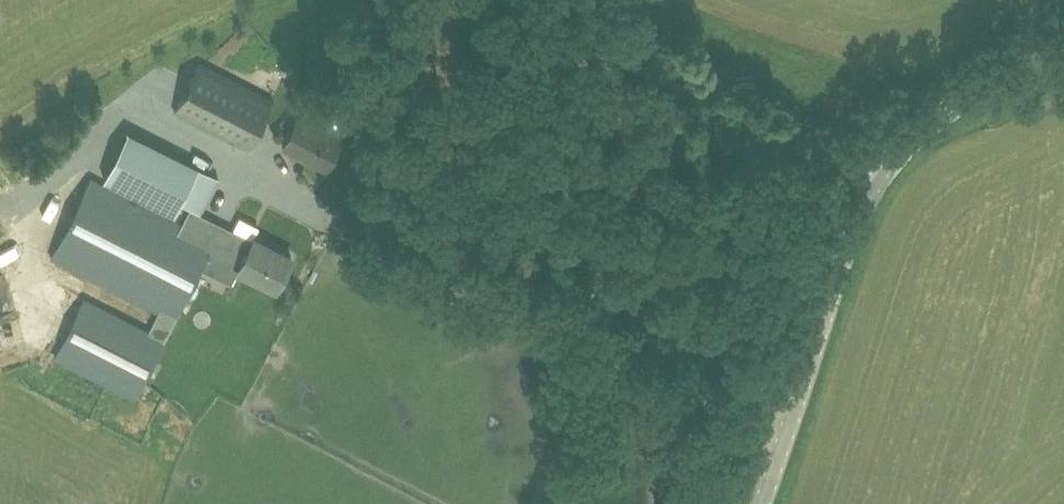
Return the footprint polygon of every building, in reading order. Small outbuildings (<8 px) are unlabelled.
[(248,150),(274,99),(199,61),(173,112),(248,150)] [(315,119),(324,97),(302,87),(293,109),(315,119)] [(326,170),(341,140),(299,117),(283,148),(326,170)] [(173,216),(180,203),(201,213),(218,178),(197,168),(198,166),(127,131),(102,180),(173,216)] [(91,179),(51,259),(159,314),(149,333),(84,300),(54,358),(133,399),(199,269),(215,277),(229,250),(244,258),(238,270),(239,270),(275,289),(291,257),(254,238),(252,241),(231,231),(190,210),(183,225),(91,179)] [(258,238),(262,225),(242,218),(237,231),(258,238)] [(404,230),(406,224),(397,220),(394,225),(404,230)]
